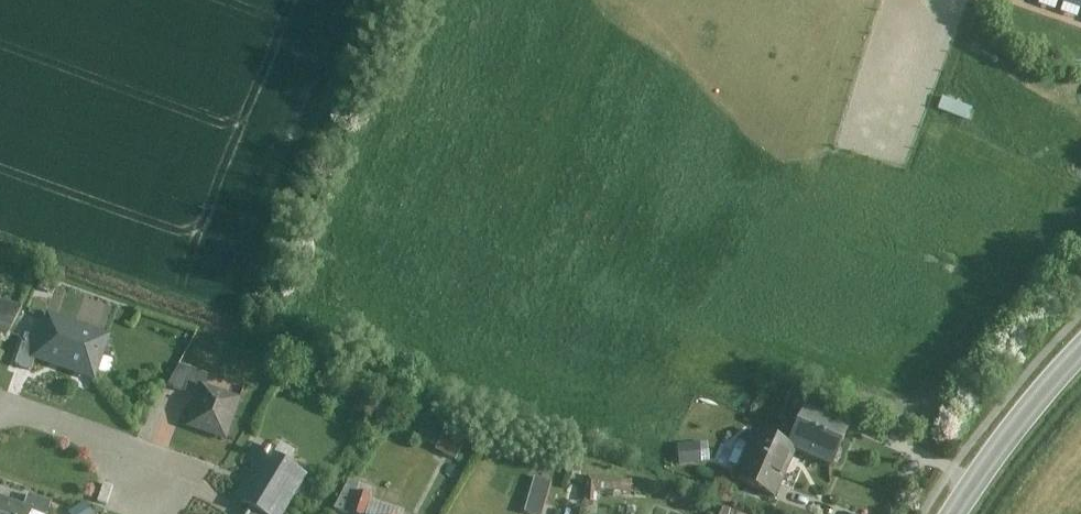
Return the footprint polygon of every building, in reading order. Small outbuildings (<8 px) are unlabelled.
[(1080,11),(1080,0),(1049,0),(1080,11)] [(34,318),(9,311),(0,343),(25,350),(34,318)] [(97,381),(111,337),(54,319),(39,363),(97,381)] [(205,371),(180,362),(171,388),(189,394),(192,384),(200,386),(205,371)] [(230,443),(245,402),(205,388),(190,428),(230,443)] [(859,432),(817,415),(804,448),(846,465),(859,432)] [(784,498),(805,450),(765,433),(760,444),(744,438),(733,463),(750,470),(745,481),(784,498)] [(470,446),(451,436),(442,453),(461,462),(470,446)] [(708,442),(680,444),(681,463),(709,461),(708,442)] [(303,474),(255,449),(249,460),(261,466),(243,500),(257,508),(271,513),(283,513),(303,474)] [(537,479),(529,512),(536,513),(548,513),(555,484),(537,479)] [(633,479),(592,481),(593,503),(600,503),(600,496),(634,494),(633,479)] [(368,513),(373,490),(351,485),(344,508),(368,513)] [(30,495),(26,509),(37,512),(45,513),(54,513),(57,502),(30,495)] [(0,502),(0,513),(36,513),(37,512),(26,509),(0,502)] [(75,509),(77,513),(96,513),(93,504),(75,509)]
